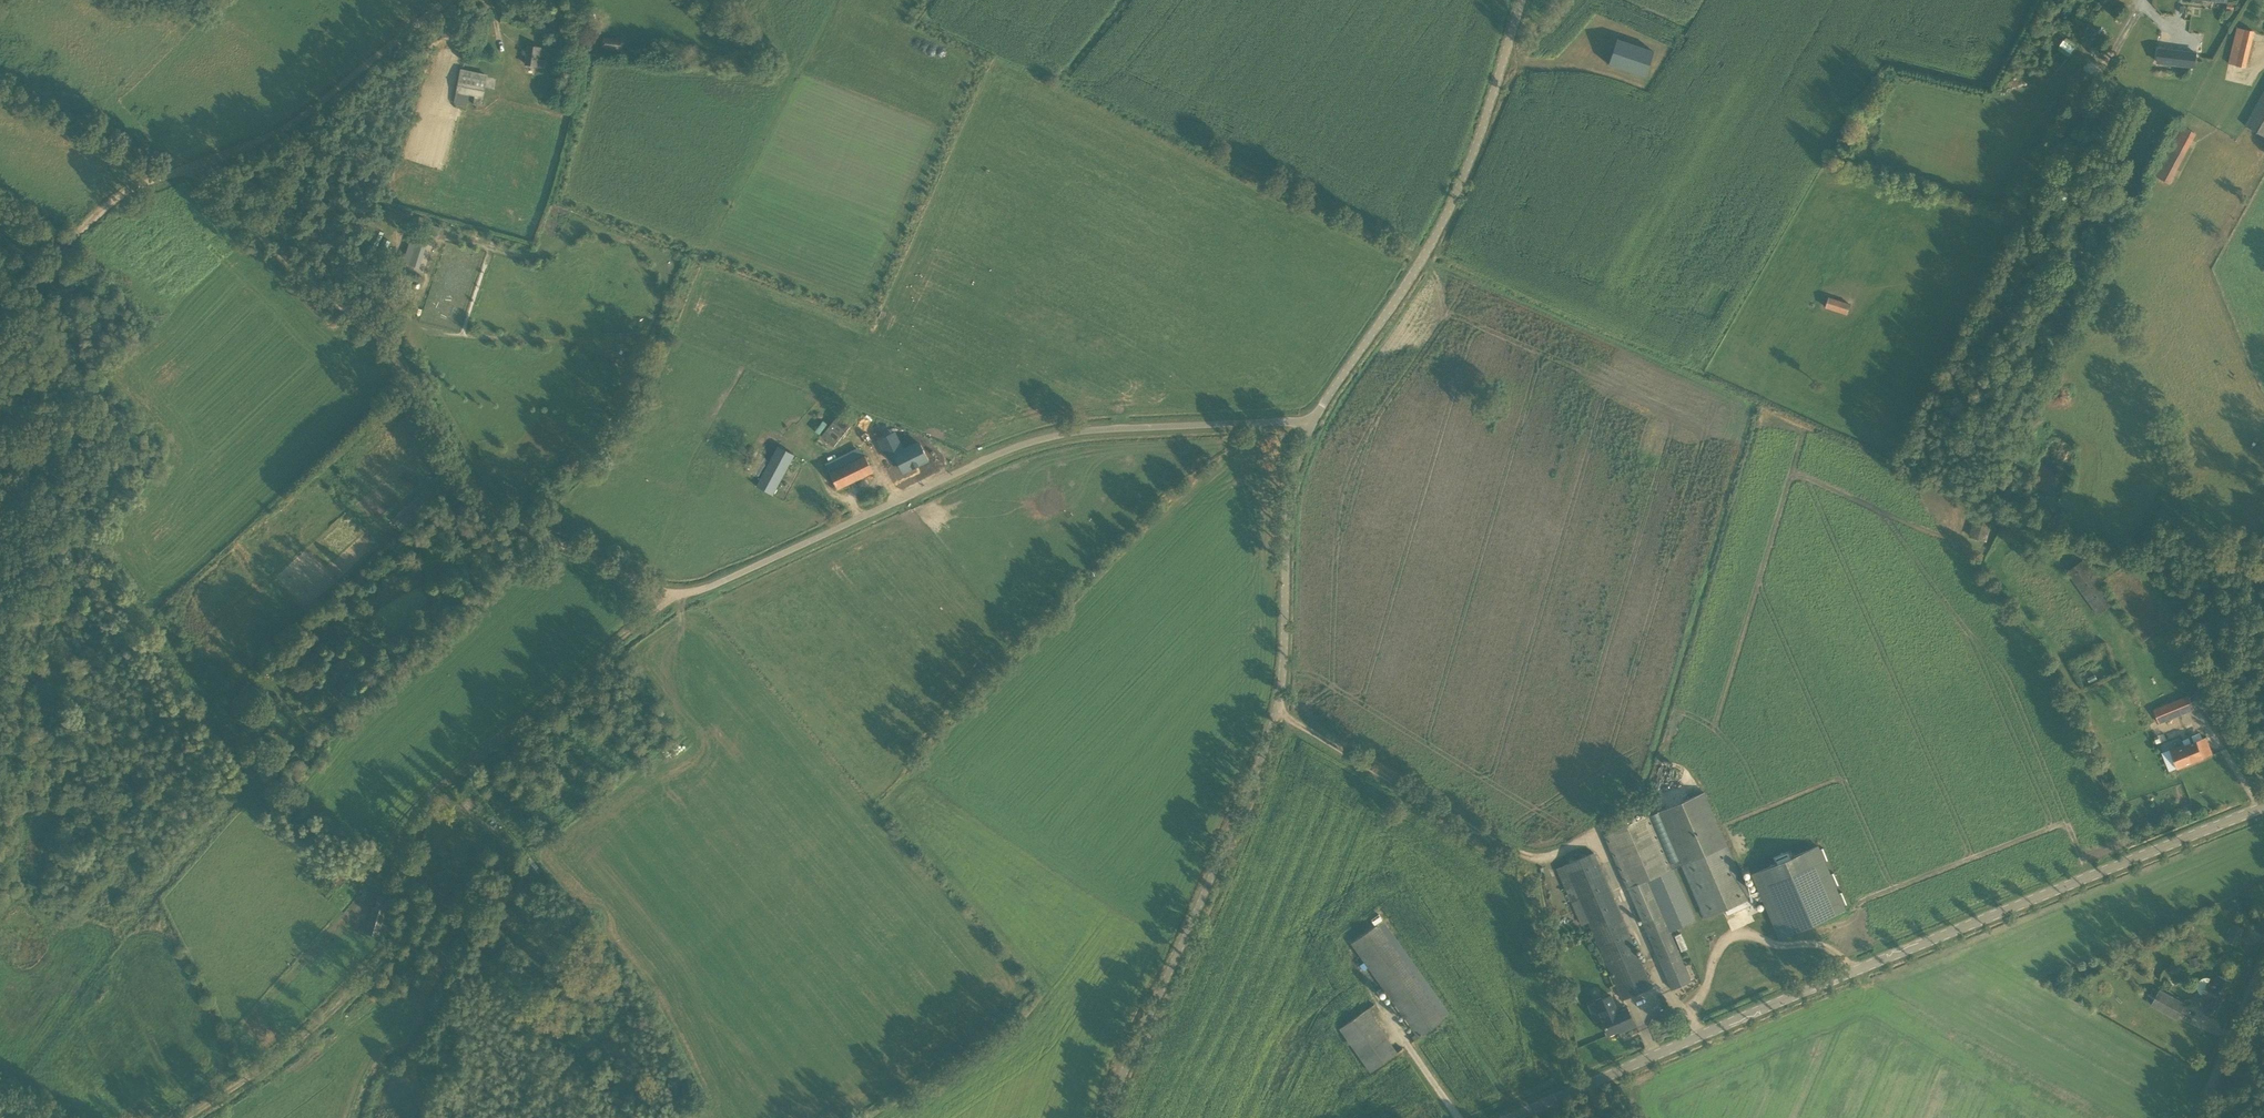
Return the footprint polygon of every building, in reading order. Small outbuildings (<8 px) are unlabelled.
[(2228,63),(2247,66),(2254,31),(2235,27),(2228,63)] [(602,51),(621,53),(622,38),(604,37),(602,51)] [(1617,39),(1608,64),(1645,76),(1654,51),(1617,39)] [(546,60),(539,59),(539,56),(542,56),(544,46),(528,44),(525,64),(538,66),(545,67),(546,60)] [(2158,48),(2156,65),(2181,68),(2183,52),(2158,48)] [(461,69),(459,75),(456,92),(459,93),(457,103),(467,105),(469,95),(474,96),(473,103),(481,105),(485,80),(486,74),(461,69)] [(2251,116),(2246,124),(2263,135),(2263,93),(2251,116)] [(2155,176),(2170,183),(2197,132),(2182,125),(2155,176)] [(419,268),(429,235),(431,230),(421,227),(419,232),(412,254),(409,265),(419,268)] [(1824,307),(1847,314),(1850,304),(1828,297),(1824,307)] [(736,392),(745,397),(754,383),(745,377),(736,392)] [(823,437),(835,446),(852,426),(840,416),(823,437)] [(889,454),(886,455),(888,460),(891,459),(893,463),(901,459),(907,472),(930,462),(926,454),(927,454),(926,451),(925,452),(921,444),(913,448),(910,441),(902,444),(888,451),(889,454)] [(770,492),(791,453),(779,447),(758,486),(770,492)] [(865,455),(864,456),(862,451),(856,454),(853,450),(825,463),(837,489),(873,472),(865,455)] [(2099,615),(2115,603),(2083,560),(2067,571),(2099,615)] [(333,663),(346,680),(358,671),(345,654),(333,663)] [(2194,708),(2189,696),(2155,710),(2160,722),(2194,708)] [(2178,768),(2212,754),(2206,737),(2185,746),(2184,744),(2170,749),(2178,768)] [(1762,900),(1779,939),(1788,958),(1840,936),(1831,916),(1845,910),(1818,846),(1793,856),(1790,849),(1773,856),(1776,864),(1751,874),(1758,891),(1748,895),(1703,792),(1659,811),(1680,859),(1671,863),(1649,813),(1604,833),(1671,989),(1691,981),(1670,931),(1695,920),(1673,868),(1682,865),(1705,918),(1724,909),(1727,915),(1762,900)] [(1571,903),(1579,899),(1623,999),(1652,987),(1593,852),(1556,868),(1571,903)] [(503,881),(492,893),(503,904),(515,893),(503,881)] [(372,905),(364,933),(379,937),(387,909),(372,905)] [(1351,943),(1419,1037),(1445,1019),(1443,1015),(1448,1011),(1385,924),(1380,928),(1377,924),(1351,943)] [(2234,924),(2226,940),(2236,945),(2244,929),(2234,924)] [(2208,983),(2203,995),(2211,999),(2204,1013),(2215,1018),(2231,981),(2219,976),(2214,985),(2208,983)] [(2160,990),(2159,992),(2153,988),(2146,1000),(2153,1003),(2152,1005),(2177,1019),(2185,1004),(2160,990)] [(1595,1021),(1601,1018),(1608,1035),(1624,1028),(1624,1030),(1635,1026),(1627,1007),(1617,1011),(1610,995),(1595,1002),(1594,1001),(1587,1004),(1595,1021)] [(1340,1028),(1371,1072),(1397,1053),(1366,1009),(1340,1028)]
